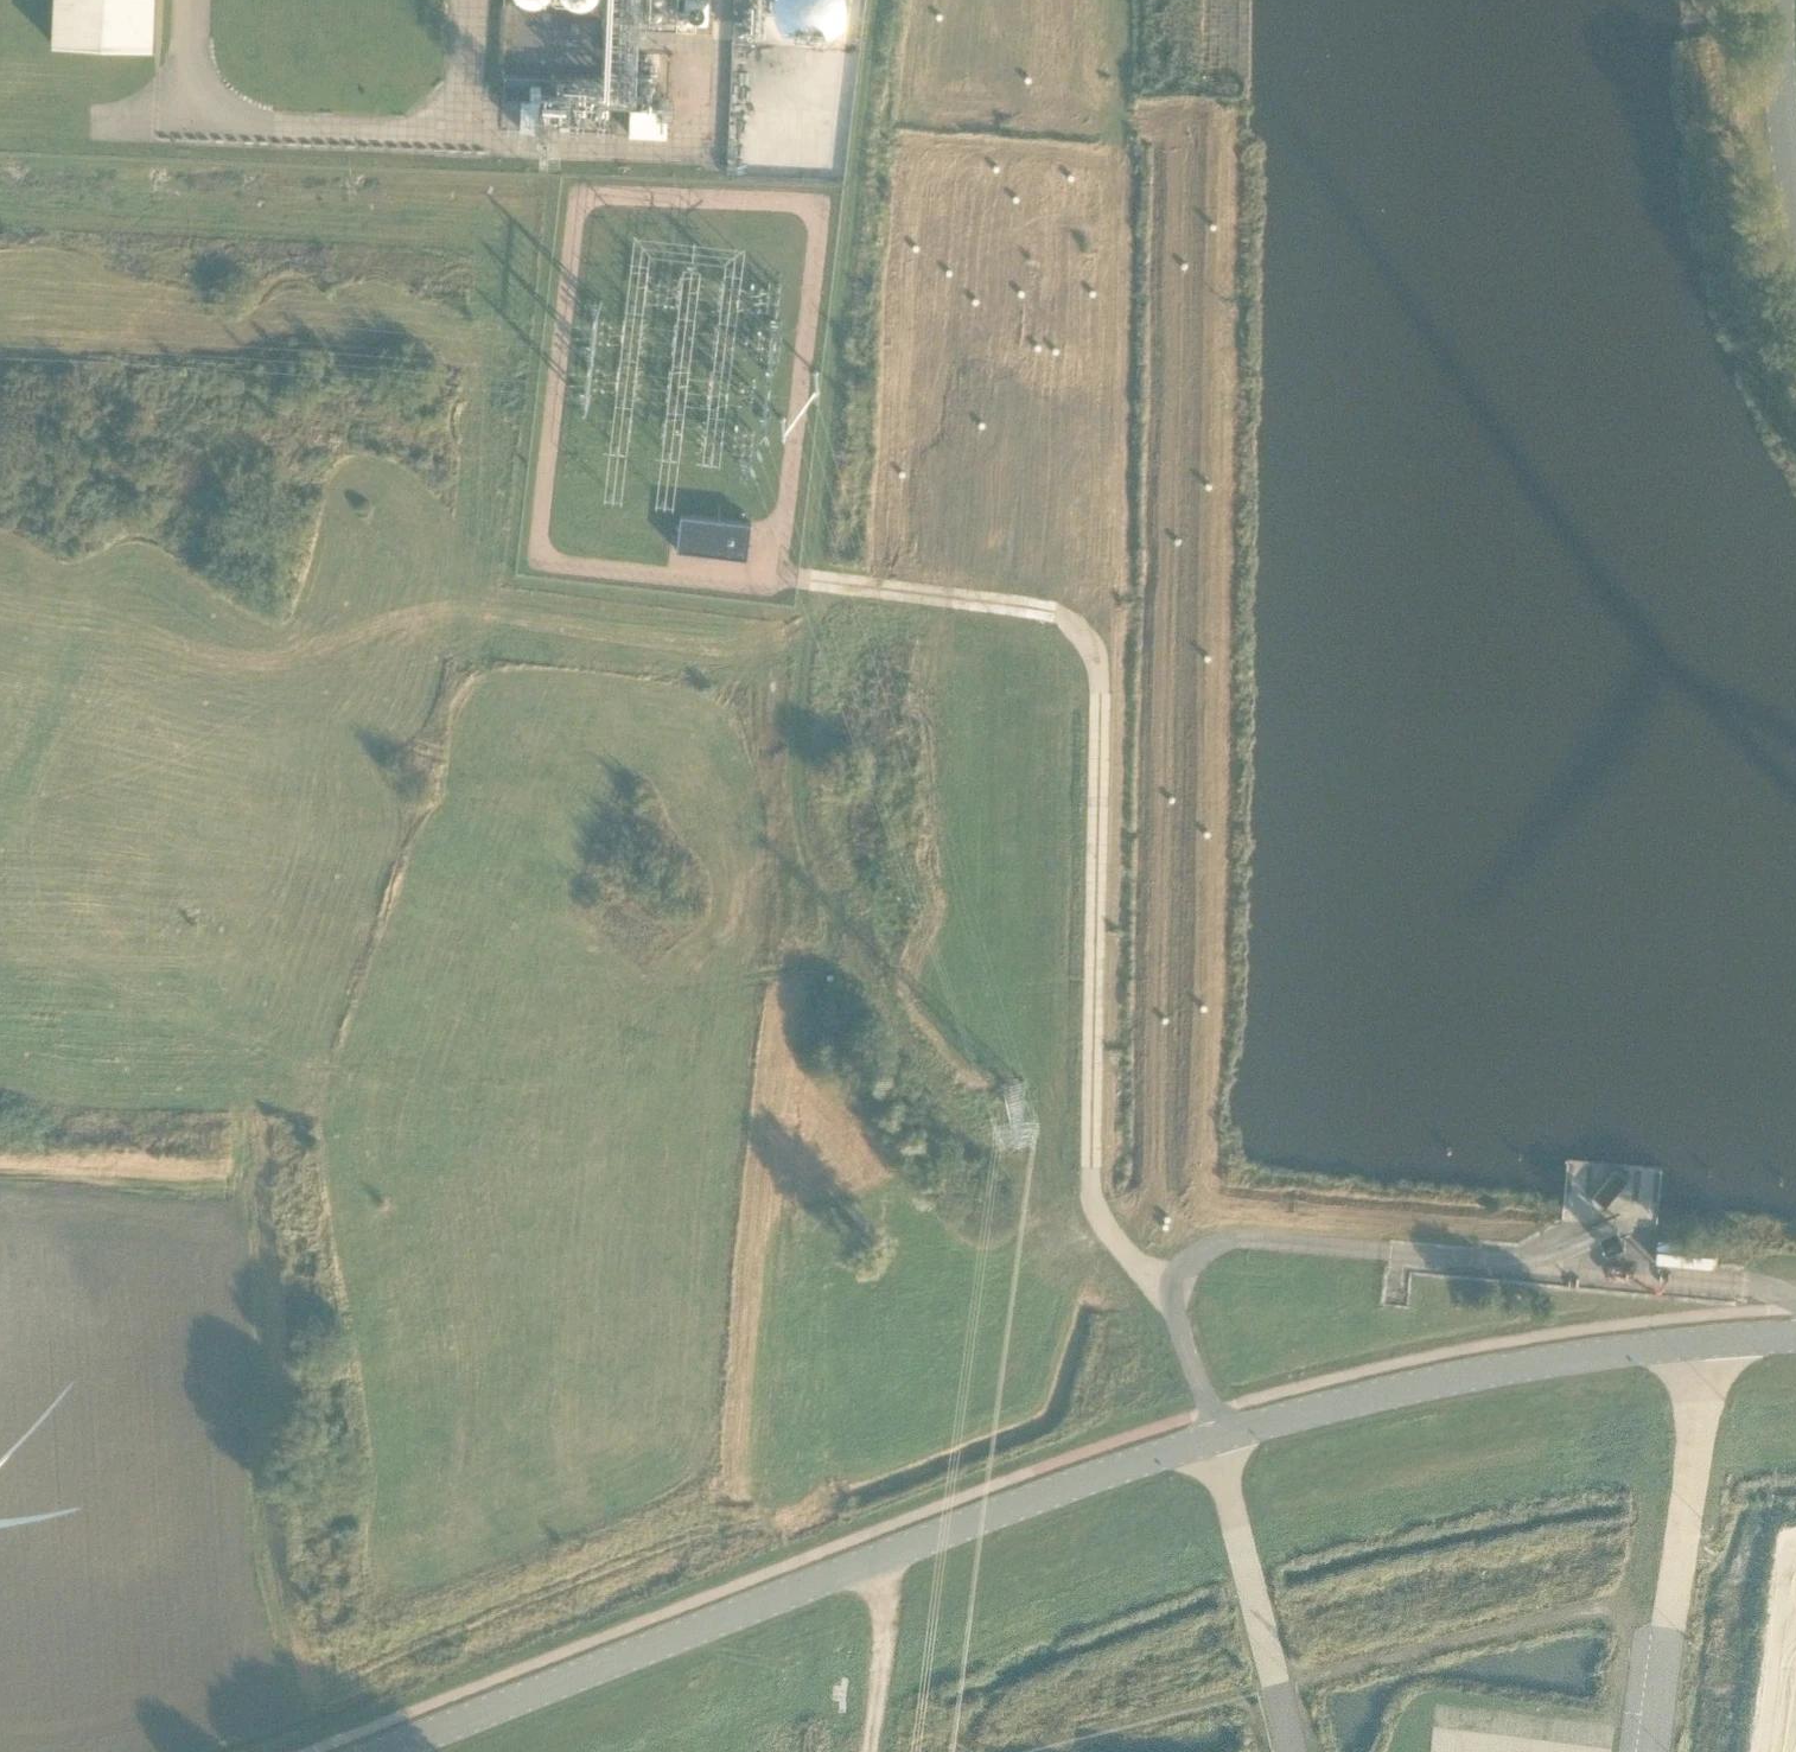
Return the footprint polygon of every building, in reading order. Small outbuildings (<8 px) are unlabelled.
[(153,46),(155,0),(54,0),(52,42),(153,46)] [(856,0),(788,0),(791,18),(857,7),(856,0)] [(539,130),(541,87),(530,86),(529,102),(520,102),(519,129),(539,130)] [(668,107),(630,105),(628,133),(667,135),(668,107)] [(676,548),(747,556),(751,521),(680,512),(676,548)]
